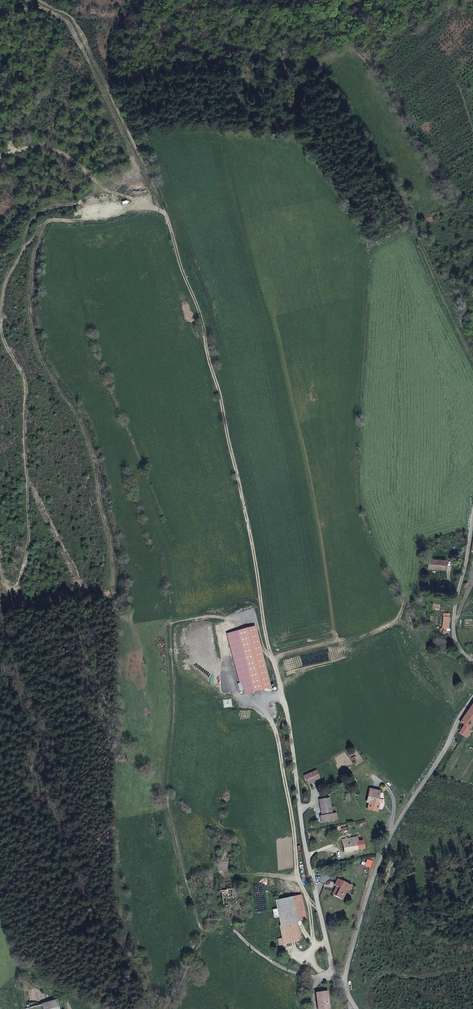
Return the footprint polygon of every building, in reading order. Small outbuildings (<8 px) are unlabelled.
[(444,571),(446,560),(430,558),(428,568),(444,571)] [(239,683),(242,682),(245,694),(270,688),(263,661),(254,627),(227,634),(239,683)] [(472,724),(472,703),(460,723),(464,725),(469,729),(472,724)] [(469,730),(463,727),(459,733),(467,738),(471,732),(469,730)] [(317,770),(305,776),(309,783),(320,778),(317,770)] [(369,788),(366,801),(368,802),(367,808),(377,811),(379,803),(376,803),(379,790),(369,788)] [(330,797),(319,799),(322,815),(320,815),(321,823),(338,820),(336,812),(332,813),(330,797)] [(342,840),(345,853),(357,850),(355,844),(358,843),(357,836),(342,840)] [(338,883),(333,895),(340,898),(342,894),(345,895),(348,888),(350,889),(352,884),(338,878),(336,883),(338,883)] [(301,894),(274,901),(276,907),(272,908),(275,916),(278,915),(280,925),(279,925),(282,937),(278,939),(280,945),(302,939),(297,921),(307,918),(301,894)] [(319,1008),(324,1008),(329,1008),(327,990),(316,992),(319,1008)] [(55,1000),(43,1003),(44,1008),(58,1008),(55,1000)]
